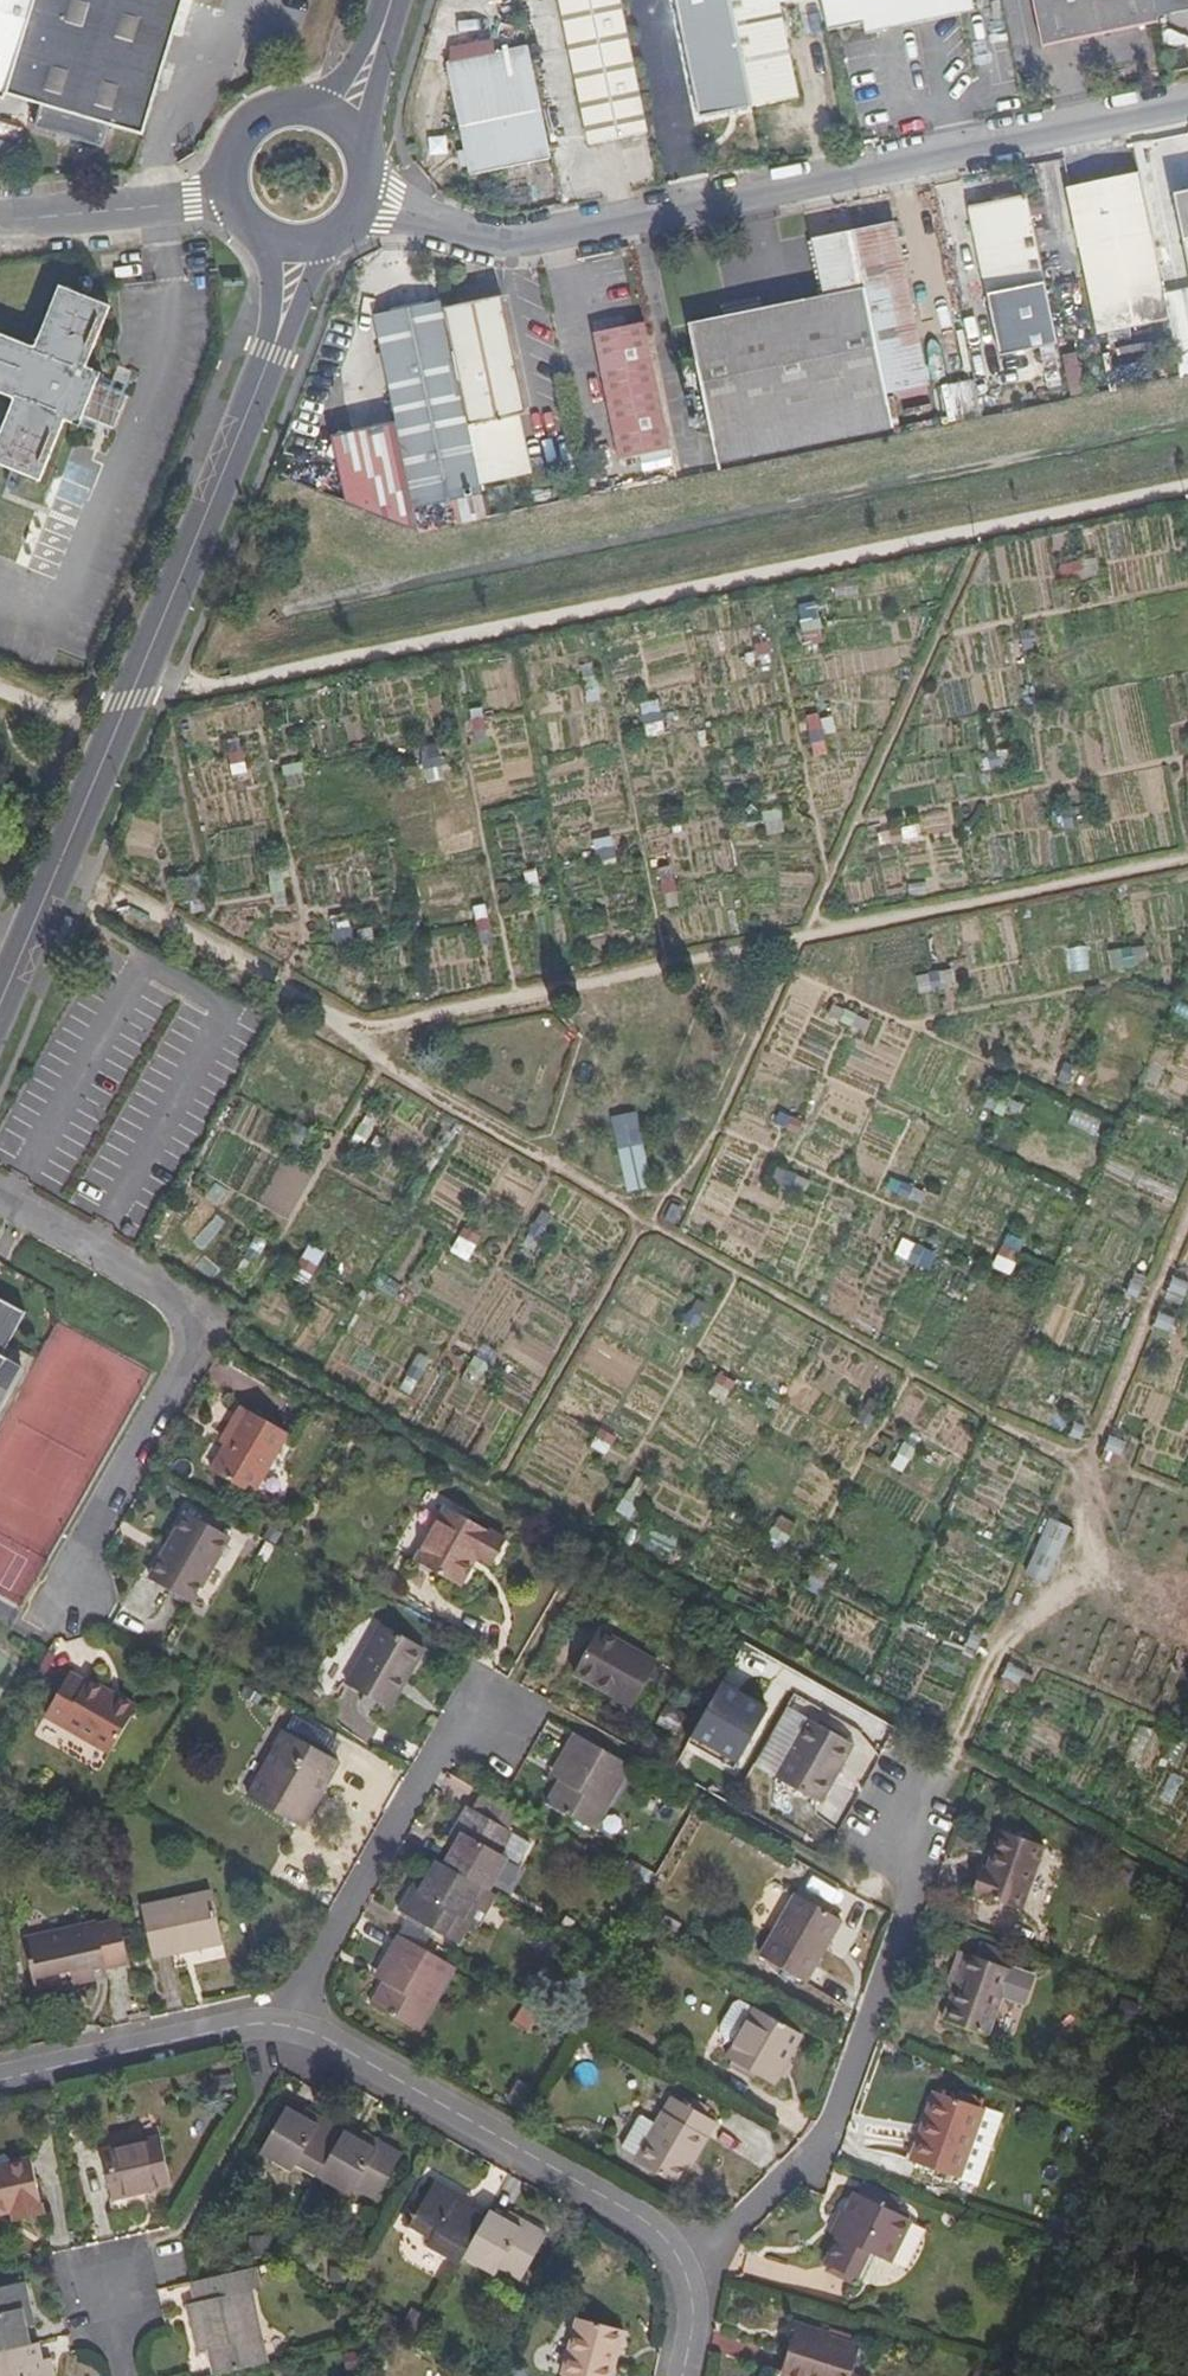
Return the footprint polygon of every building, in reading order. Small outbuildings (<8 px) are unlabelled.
[(5,104),(9,90),(36,0),(0,0),(0,103),(5,104)] [(9,90),(44,99),(37,125),(107,145),(114,121),(147,130),(186,0),(36,0),(9,90)] [(586,133),(643,123),(618,0),(559,0),(586,133)] [(724,0),(674,0),(695,109),(744,101),(724,0)] [(744,101),(786,93),(767,0),(724,0),(744,101)] [(822,22),(880,9),(881,22),(885,25),(892,24),(896,19),(896,4),(917,0),(818,0),(822,22)] [(1148,2),(1148,0),(1027,0),(1035,44),(1151,23),(1148,2)] [(541,151),(518,39),(440,56),(464,166),(541,151)] [(1187,39),(1156,45),(1160,64),(1187,59),(1187,45),(1187,39)] [(1167,310),(1138,163),(1073,175),(1101,321),(1167,310)] [(1176,184),(1187,245),(1187,181),(1176,184)] [(1056,338),(1026,187),(972,198),(1003,349),(1056,338)] [(895,217),(851,225),(882,380),(925,372),(895,217)] [(882,380),(851,225),(810,234),(820,286),(689,309),(712,431),(885,397),(882,380)] [(498,286),(439,298),(475,477),(526,468),(514,406),(522,405),(498,286)] [(413,498),(477,486),(475,477),(439,298),(438,292),(372,306),(413,498)] [(63,428),(78,434),(99,381),(86,377),(111,313),(61,293),(36,353),(34,354),(0,341),(0,398),(13,404),(0,435),(0,469),(39,485),(63,428)] [(668,441),(643,312),(596,322),(624,449),(668,441)] [(979,410),(972,374),(942,379),(949,416),(979,410)] [(108,435),(122,400),(111,397),(114,386),(99,381),(78,434),(93,440),(97,430),(108,435)] [(718,464),(892,428),(885,397),(712,431),(718,464)] [(86,486),(91,474),(69,466),(57,497),(81,506),(88,487),(86,486)] [(482,512),(477,486),(413,498),(416,526),(482,512)] [(1094,559),(1074,564),(1078,580),(1099,575),(1094,559)] [(801,610),(805,645),(825,642),(820,607),(801,610)] [(661,710),(643,714),(647,732),(665,728),(661,710)] [(487,716),(470,720),(476,743),(492,739),(487,716)] [(810,718),(814,757),(827,756),(823,717),(810,718)] [(424,747),(425,782),(444,781),(442,747),(424,747)] [(987,751),(988,769),(1012,767),(1011,750),(987,751)] [(283,767),(289,788),(308,783),(301,762),(283,767)] [(785,832),(781,811),(764,814),(768,835),(785,832)] [(597,847),(602,869),(621,864),(616,843),(597,847)] [(1149,946),(1125,949),(1127,967),(1151,964),(1149,946)] [(954,968),(916,977),(921,995),(958,987),(954,968)] [(997,1039),(992,1054),(1027,1067),(1032,1053),(997,1039)] [(1019,1121),(1025,1106),(1003,1096),(997,1111),(1019,1121)] [(1096,1136),(1104,1119),(1079,1108),(1072,1125),(1096,1136)] [(624,1192),(651,1189),(641,1112),(615,1115),(624,1192)] [(778,1167),(772,1182),(805,1195),(811,1180),(778,1167)] [(922,1202),(926,1191),(893,1181),(890,1192),(922,1202)] [(896,1256),(919,1266),(927,1248),(904,1238),(896,1256)] [(309,1244),(293,1279),(310,1286),(325,1252),(309,1244)] [(1002,1246),(996,1269),(1011,1273),(1017,1250),(1002,1246)] [(24,1322),(0,1308),(0,1366),(24,1322)] [(414,1394),(433,1359),(419,1352),(400,1387),(414,1394)] [(474,1355),(463,1380),(483,1388),(494,1363),(474,1355)] [(18,1376),(0,1366),(0,1408),(18,1376)] [(261,1480),(294,1421),(247,1395),(234,1417),(237,1419),(218,1454),(261,1480)] [(609,1456),(618,1437),(600,1429),(591,1448),(609,1456)] [(1121,1464),(1130,1444),(1114,1437),(1105,1457),(1121,1464)] [(627,1489),(617,1514),(633,1520),(643,1495),(627,1489)] [(500,1527),(445,1495),(413,1551),(453,1574),(470,1545),(485,1553),(500,1527)] [(196,1590),(233,1527),(191,1503),(155,1565),(196,1590)] [(787,1550),(799,1524),(781,1516),(769,1541),(787,1550)] [(1052,1518),(1027,1574),(1048,1584),(1073,1527),(1052,1518)] [(403,1668),(421,1636),(376,1610),(342,1669),(379,1691),(395,1663),(403,1668)] [(653,1658),(656,1653),(591,1618),(569,1658),(609,1681),(632,1695),(644,1674),(653,1658)] [(660,1684),(669,1666),(653,1658),(644,1674),(660,1684)] [(388,1697),(403,1668),(395,1663),(379,1691),(388,1697)] [(1003,1685),(1022,1692),(1030,1671),(1010,1664),(1003,1685)] [(113,1746),(139,1700),(93,1673),(90,1679),(73,1669),(50,1709),(113,1746)] [(767,1700),(721,1674),(686,1737),(731,1762),(767,1700)] [(632,1695),(609,1681),(603,1691),(626,1705),(632,1695)] [(813,1709),(791,1697),(758,1755),(780,1767),(813,1709)] [(820,1791),(854,1734),(813,1709),(780,1767),(820,1791)] [(282,1817),(303,1785),(308,1788),(328,1755),(275,1723),(236,1789),(282,1817)] [(590,1823),(628,1758),(568,1723),(547,1760),(558,1766),(542,1794),(590,1823)] [(1136,1723),(1124,1758),(1144,1765),(1156,1730),(1136,1723)] [(1184,1762),(1187,1741),(1171,1738),(1167,1759),(1184,1762)] [(491,1850),(505,1826),(459,1799),(445,1824),(452,1828),(436,1856),(474,1878),(485,1884),(501,1856),(491,1850)] [(1019,1902),(1041,1837),(1002,1824),(990,1861),(979,1857),(970,1886),(1019,1902)] [(455,1910),(474,1878),(436,1856),(431,1853),(412,1886),(404,1881),(391,1903),(435,1930),(449,1907),(455,1910)] [(221,1938),(211,1887),(138,1903),(149,1953),(221,1938)] [(805,1994),(840,1929),(794,1903),(758,1968),(805,1994)] [(97,1924),(96,1918),(21,1935),(34,1988),(88,1974),(86,1963),(105,1959),(97,1924)] [(124,1955),(117,1920),(97,1924),(105,1959),(124,1955)] [(411,2024),(448,1961),(390,1927),(370,1961),(381,1968),(364,1996),(411,2024)] [(984,2024),(1008,1957),(960,1939),(953,1958),(961,1961),(955,1979),(943,2009),(984,2024)] [(955,1979),(961,1961),(953,1958),(946,1976),(955,1979)] [(108,1970),(105,1959),(86,1963),(88,1974),(108,1970)] [(761,2075),(792,2022),(747,1995),(716,2048),(761,2075)] [(521,2008),(513,2025),(530,2033),(538,2015),(521,2008)] [(518,2080),(507,2103),(525,2111),(536,2088),(518,2080)] [(958,2170),(982,2097),(933,2081),(922,2115),(930,2118),(918,2156),(958,2170)] [(669,2176),(704,2113),(661,2090),(647,2115),(636,2109),(620,2138),(633,2145),(628,2154),(669,2176)] [(310,2171),(337,2125),(313,2112),(308,2119),(276,2101),(249,2150),(280,2167),(286,2158),(310,2171)] [(930,2118),(922,2115),(909,2152),(918,2156),(930,2118)] [(366,2198),(392,2150),(369,2138),(367,2142),(337,2125),(310,2171),(336,2187),(338,2182),(366,2198)] [(168,2176),(159,2131),(97,2143),(106,2188),(168,2176)] [(26,2149),(0,2155),(0,2201),(7,2200),(9,2210),(38,2203),(26,2149)] [(463,2229),(472,2214),(443,2197),(443,2189),(421,2175),(394,2221),(416,2233),(417,2236),(415,2239),(413,2242),(444,2261),(450,2252),(463,2229)] [(902,2253),(918,2205),(860,2186),(841,2237),(848,2239),(839,2265),(874,2276),(884,2247),(902,2253)] [(505,2275),(532,2229),(509,2216),(505,2222),(477,2206),(472,2214),(463,2229),(450,2252),(478,2269),(482,2261),(505,2275)] [(23,2309),(33,2307),(27,2281),(0,2287),(0,2348),(28,2342),(23,2309)] [(265,2351),(249,2281),(183,2296),(191,2331),(201,2329),(209,2364),(265,2351)] [(623,2317),(571,2306),(557,2375),(610,2375),(623,2317)] [(826,2326),(826,2320),(796,2311),(793,2321),(798,2323),(825,2331),(826,2326)] [(860,2337),(826,2326),(825,2331),(798,2323),(785,2366),(799,2370),(816,2375),(848,2375),(860,2337)] [(40,2339),(28,2342),(0,2348),(0,2375),(57,2375),(56,2371),(46,2373),(40,2339)]
